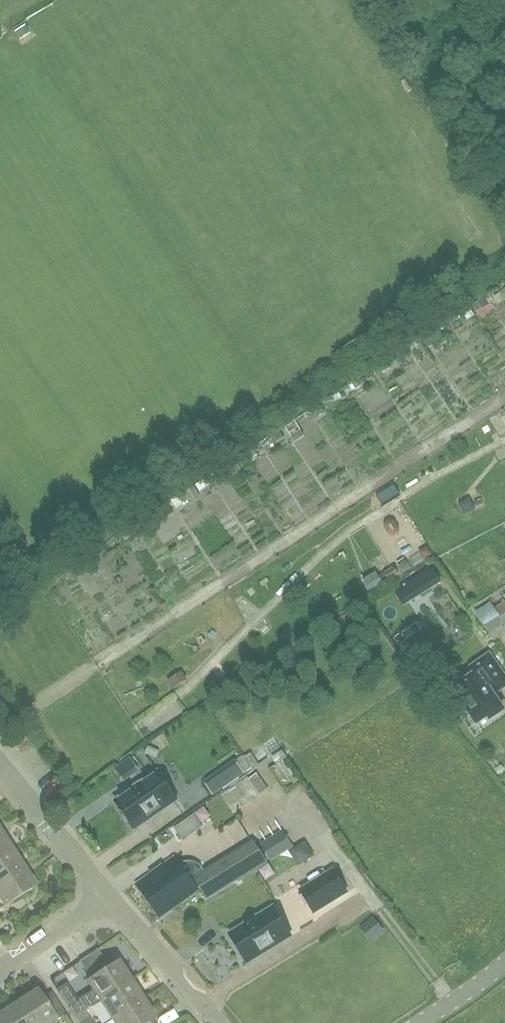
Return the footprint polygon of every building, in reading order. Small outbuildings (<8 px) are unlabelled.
[(384,584),(400,574),(395,566),(379,577),(378,574),(369,580),(375,590),(384,585),(384,584)] [(431,566),(393,590),(403,606),(441,582),(431,566)] [(504,624),(504,601),(495,608),(491,602),(476,612),(490,634),(504,624)] [(453,689),(477,723),(488,716),(491,719),(504,710),(491,692),(496,688),(498,690),(504,685),(504,677),(489,654),(472,666),(476,672),(453,689)] [(277,722),(251,731),(259,750),(284,741),(277,722)] [(217,772),(227,786),(245,773),(236,760),(217,772)] [(123,781),(131,776),(122,761),(114,767),(123,781)] [(116,800),(134,827),(177,798),(158,771),(141,783),(141,782),(132,788),(132,789),(116,800)] [(278,780),(251,793),(263,819),(291,805),(278,780)] [(0,830),(0,855),(11,847),(0,830)] [(261,844),(267,852),(289,838),(283,830),(265,841),(261,844)] [(298,866),(313,857),(304,844),(290,853),(293,858),(298,866)] [(11,847),(0,855),(0,880),(23,865),(11,847)] [(207,874),(217,890),(238,878),(239,880),(255,870),(241,848),(212,867),(214,870),(207,874)] [(174,858),(138,883),(161,915),(197,890),(174,858)] [(23,865),(0,880),(0,898),(5,905),(36,885),(23,865)] [(347,891),(334,870),(301,890),(314,911),(347,891)] [(230,934),(247,961),(291,934),(274,907),(256,917),(247,923),(230,934)] [(98,949),(92,953),(79,961),(90,978),(87,980),(92,989),(77,999),(67,1005),(73,1014),(99,999),(129,980),(116,961),(109,966),(98,949)] [(111,1018),(141,999),(129,980),(99,999),(100,1000),(111,1018)] [(15,1000),(25,1016),(30,1022),(59,1022),(57,1020),(65,1015),(61,1009),(53,1014),(44,1000),(35,987),(25,994),(15,1000)] [(152,1018),(153,1017),(141,999),(111,1018),(114,1022),(144,1022),(152,1018)] [(0,1010),(0,1019),(3,1022),(30,1022),(25,1016),(15,1000),(0,1010)]
